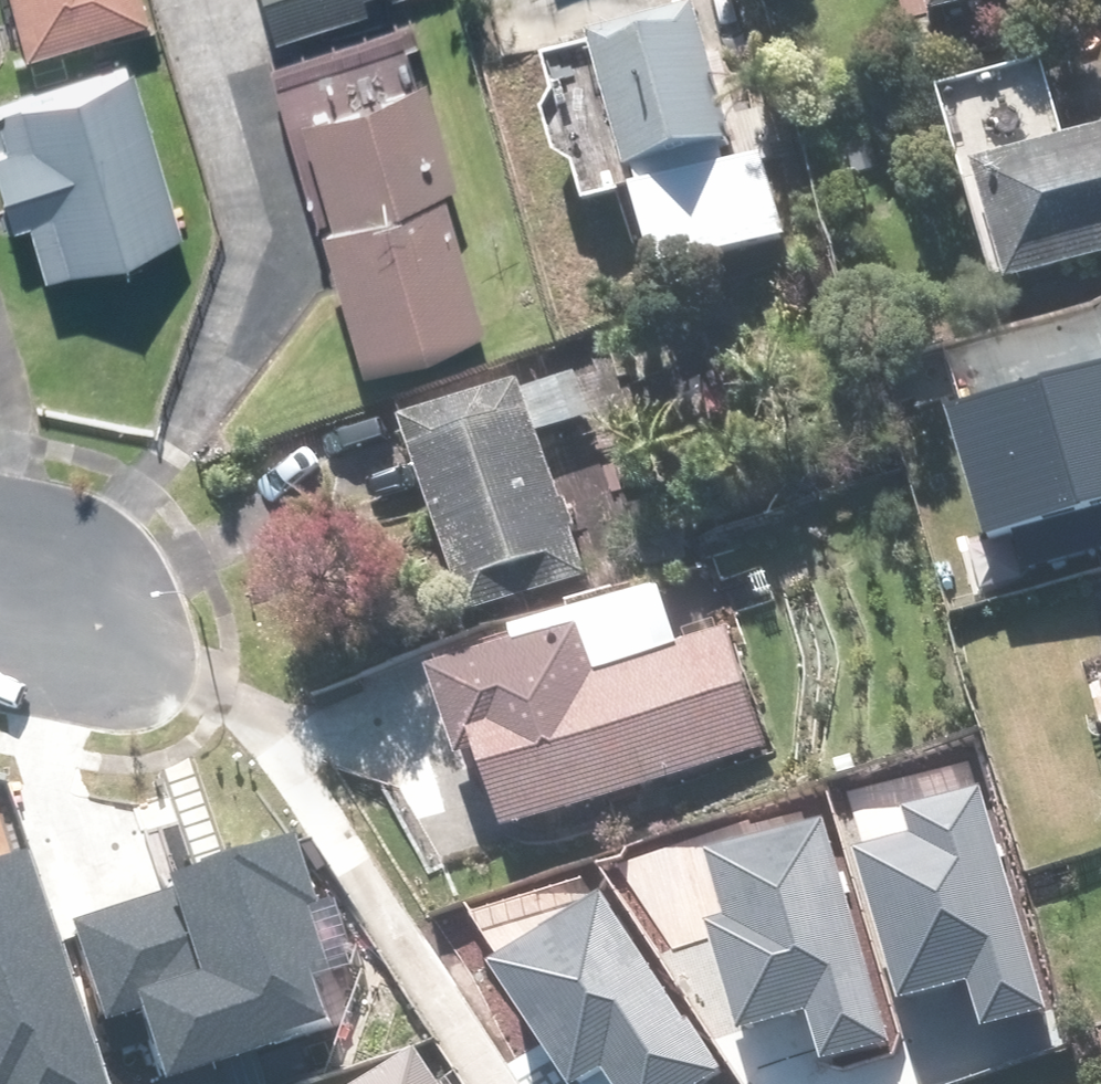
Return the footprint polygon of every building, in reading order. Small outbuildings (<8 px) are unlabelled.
[(17,53),(135,15),(130,0),(0,0),(17,53)] [(268,39),(365,6),(362,0),(255,0),(268,39)] [(918,36),(1041,0),(908,0),(918,36)] [(548,129),(577,211),(726,160),(678,20),(572,57),(592,114),(548,129)] [(116,63),(0,100),(0,229),(17,223),(34,275),(171,231),(116,63)] [(276,107),(314,222),(298,228),(345,369),(469,328),(422,186),(440,180),(401,65),(276,107)] [(931,104),(989,304),(1100,272),(1100,133),(1054,147),(1033,74),(931,104)] [(991,533),(1014,527),(1026,568),(1100,547),(1100,369),(955,410),(991,533)] [(566,374),(387,435),(455,632),(578,589),(528,446),(584,427),(566,374)] [(484,845),(760,751),(721,636),(589,681),(573,632),(412,687),(442,774),(458,769),(484,845)] [(1084,682),(1100,738),(1100,677),(1084,682)] [(175,887),(65,925),(111,1055),(142,1045),(155,1082),(341,1017),(301,904),(314,899),(290,834),(171,875),(175,887)] [(29,845),(0,855),(0,1083),(110,1083),(29,845)] [(775,873),(609,1072),(623,1083),(753,1083),(866,949),(775,873)] [(406,1058),(366,1083),(423,1083),(406,1058)]
